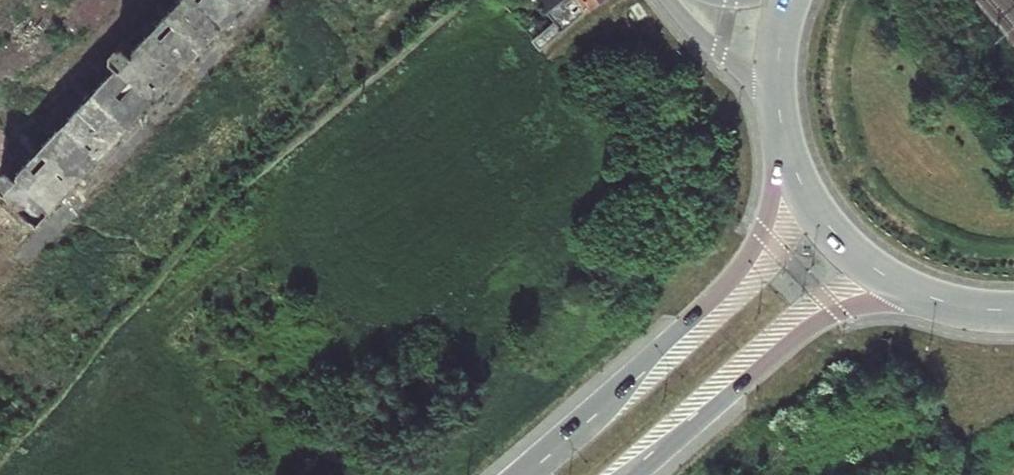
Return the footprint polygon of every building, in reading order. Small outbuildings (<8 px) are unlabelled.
[(0,194),(0,234),(43,271),(278,0),(168,0),(0,194)] [(540,46),(598,0),(542,0),(557,19),(534,38),(540,46)]
